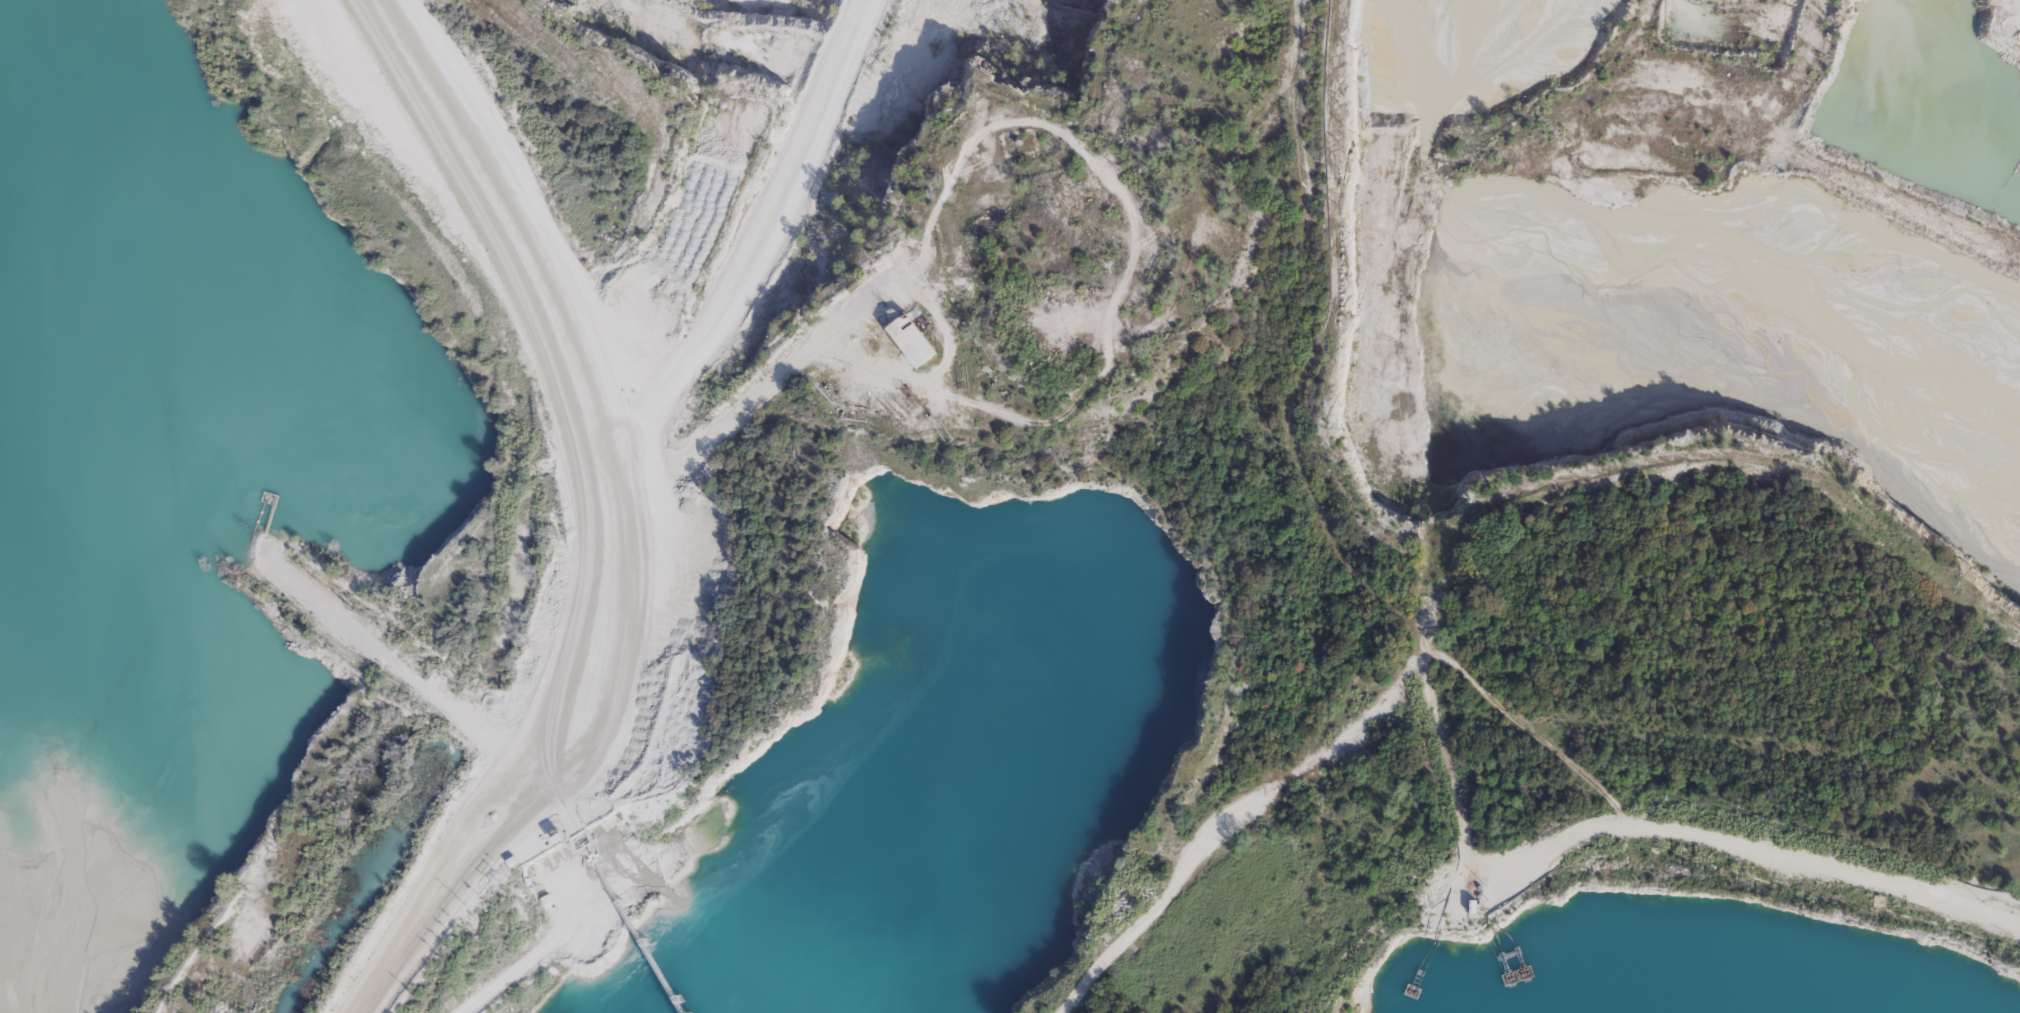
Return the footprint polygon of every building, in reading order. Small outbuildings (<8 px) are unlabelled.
[(895,326),(917,312),(944,354),(922,368),(895,326)]
